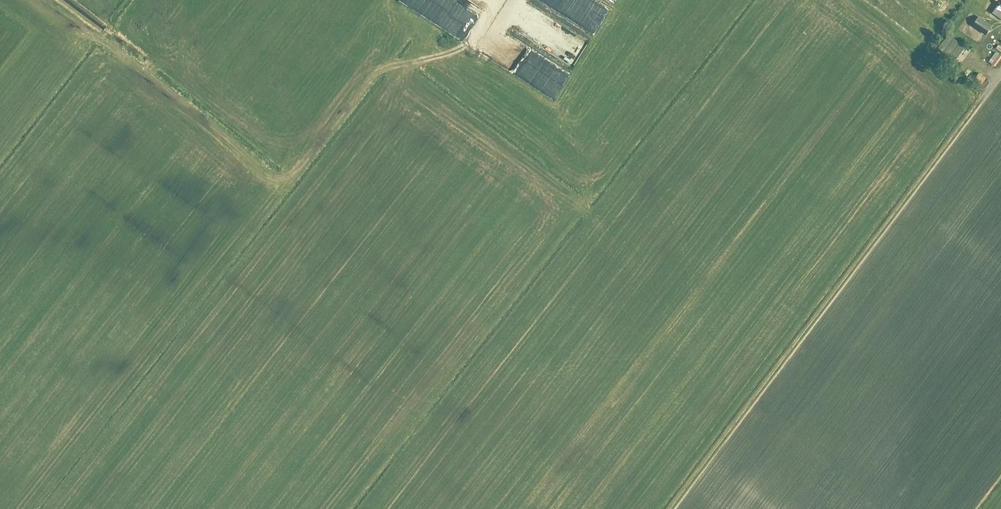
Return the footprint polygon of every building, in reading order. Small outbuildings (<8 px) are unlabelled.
[(993,14),(1000,19),(1000,0),(994,0),(999,3),(993,14)] [(978,16),(973,25),(986,34),(991,25),(978,16)] [(984,82),(987,76),(980,72),(977,77),(984,82)] [(551,75),(541,89),(554,98),(569,79),(561,73),(557,79),(551,75)]
